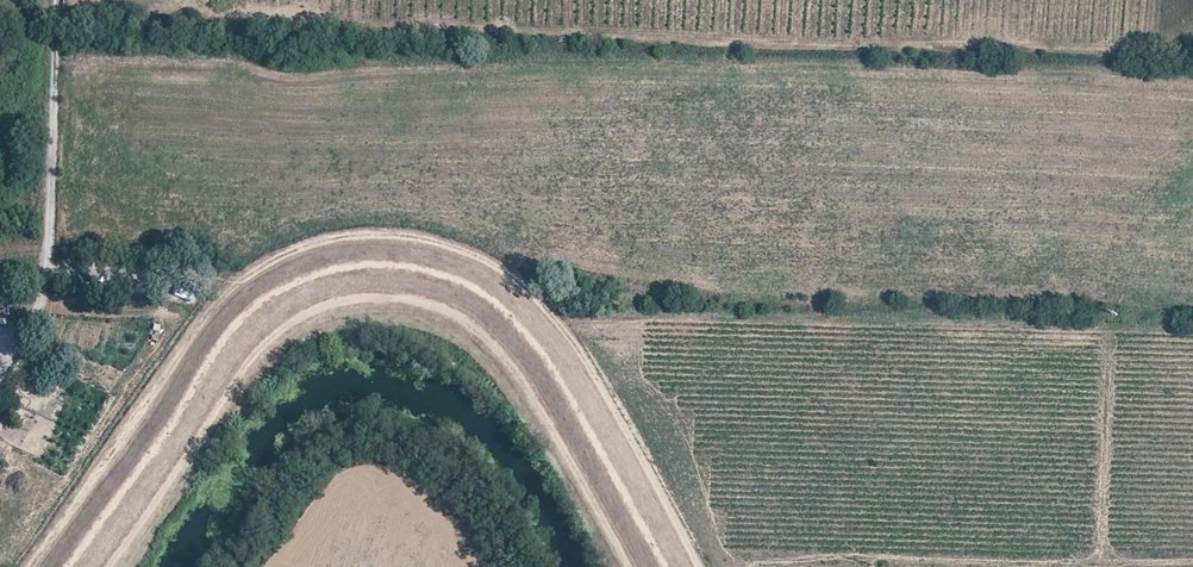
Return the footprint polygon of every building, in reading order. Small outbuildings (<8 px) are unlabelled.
[(20,157),(4,157),(4,165),(19,166),(20,157)] [(9,328),(7,321),(0,322),(0,330),(9,328)]
